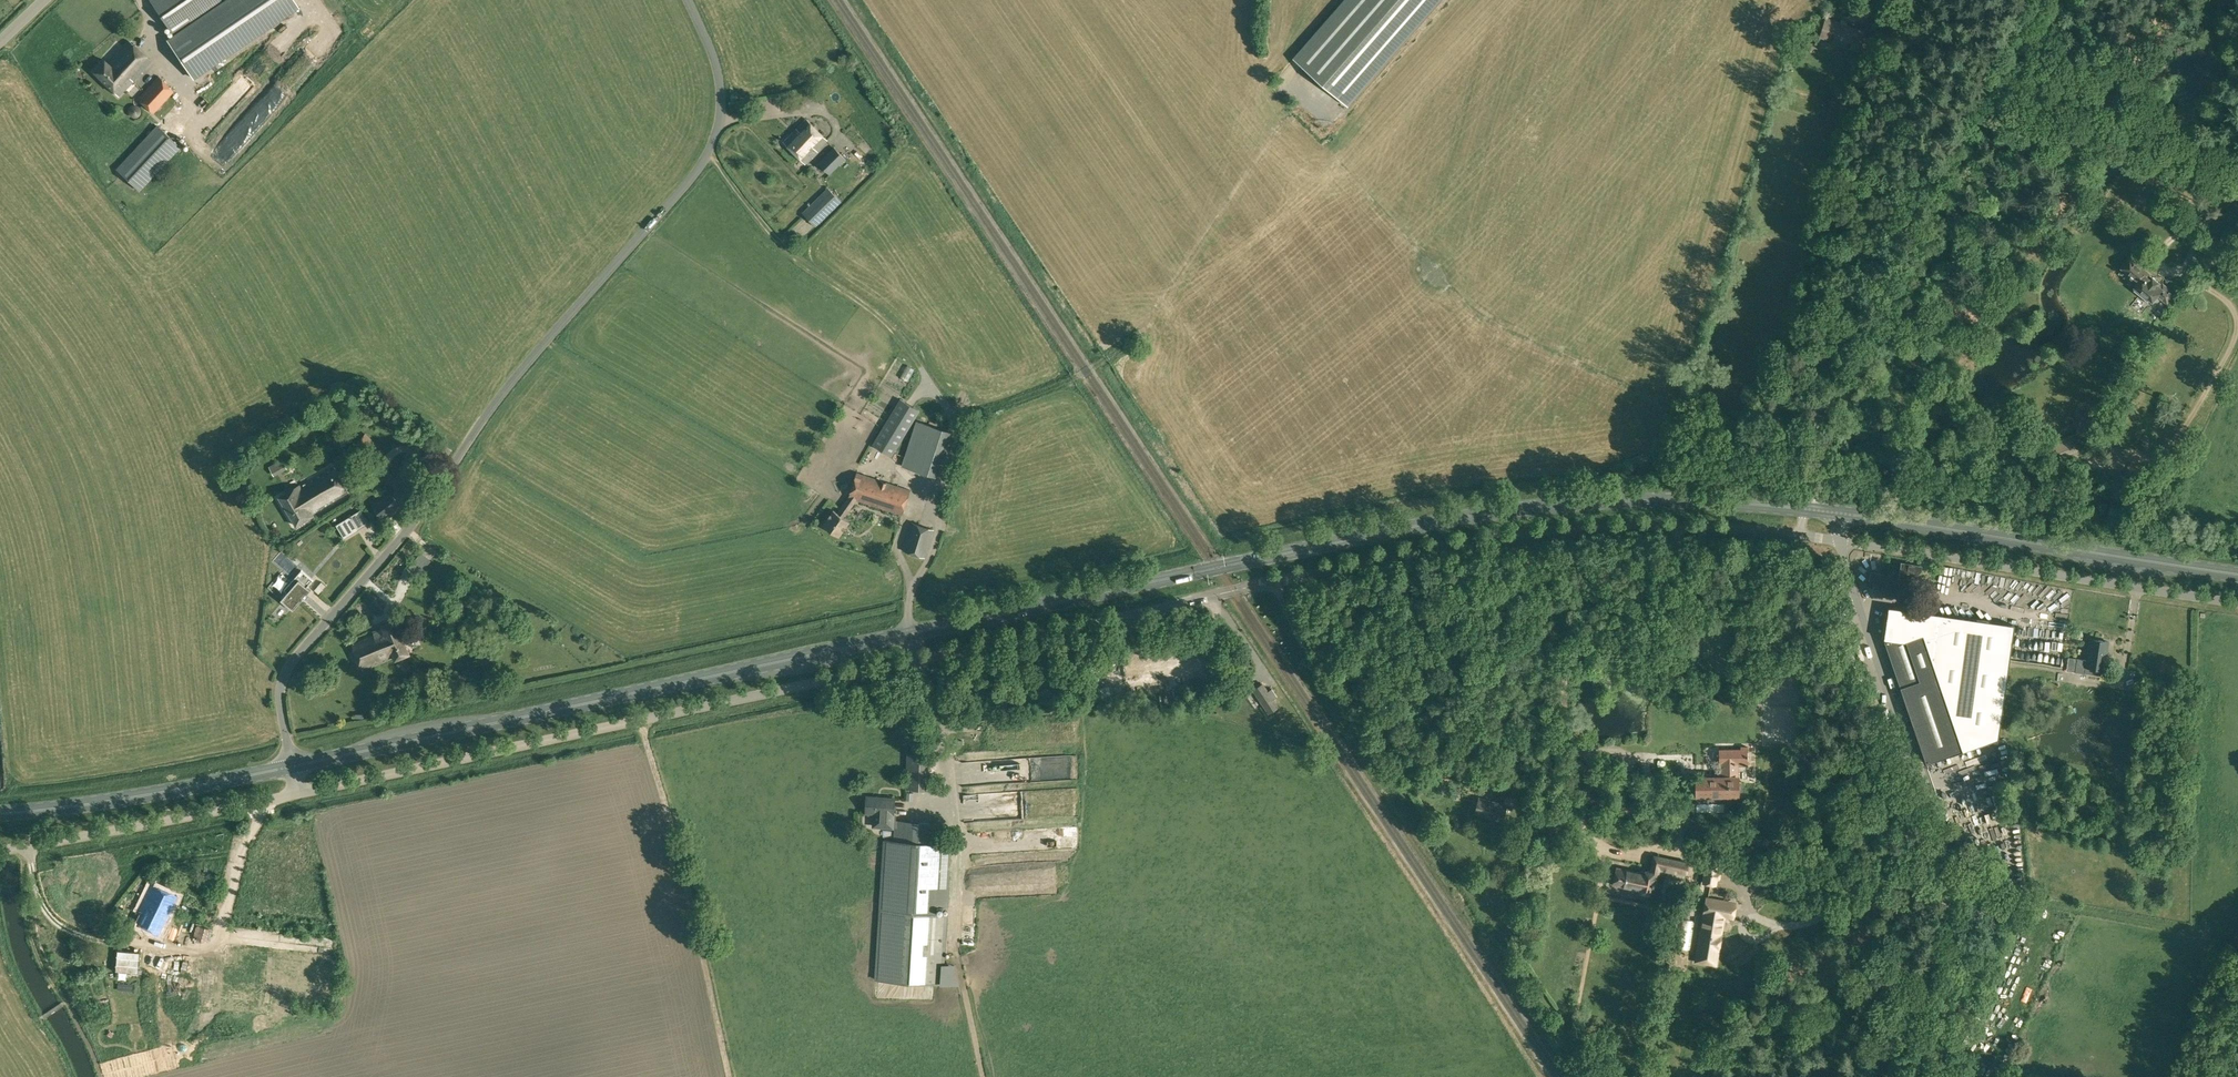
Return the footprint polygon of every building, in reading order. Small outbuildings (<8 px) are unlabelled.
[(174,36),(223,3),(221,0),(150,0),(174,36)] [(1281,62),(1331,109),(1432,0),(1339,0),(1281,62)] [(1820,36),(1833,40),(1833,41),(1857,49),(1863,30),(1826,19),(1820,36)] [(133,80),(150,60),(128,40),(108,62),(105,60),(94,71),(119,96),(133,80)] [(158,75),(156,78),(138,98),(154,113),(174,91),(158,75)] [(211,112),(218,118),(225,110),(229,114),(239,104),(231,97),(221,108),(217,105),(211,112)] [(806,118),(797,128),(784,141),(806,163),(818,151),(817,150),(828,140),(806,118)] [(181,146),(156,124),(116,167),(139,190),(181,146)] [(830,175),(846,159),(835,147),(818,163),(830,175)] [(816,226),(842,201),(828,187),(803,213),(816,226)] [(2141,281),(2136,287),(2134,289),(2150,302),(2158,292),(2167,300),(2173,293),(2134,261),(2127,269),(2141,281)] [(907,365),(900,376),(908,381),(915,370),(907,365)] [(920,409),(900,397),(872,444),(892,455),(920,409)] [(2083,413),(2075,433),(2087,438),(2095,418),(2083,413)] [(951,431),(916,419),(901,465),(936,476),(951,431)] [(2078,448),(2072,435),(2053,444),(2058,456),(2078,448)] [(274,475),(286,468),(282,459),(269,466),(274,475)] [(314,514),(312,512),(348,491),(334,466),(314,477),(315,479),(301,487),(299,484),(279,495),(296,524),(314,514)] [(856,471),(847,498),(837,512),(833,509),(823,524),(839,536),(850,520),(844,517),(856,498),(902,513),(910,489),(856,471)] [(389,489),(370,503),(384,520),(402,506),(389,489)] [(336,523),(343,534),(366,521),(359,510),(336,523)] [(934,528),(912,521),(902,550),(925,557),(934,528)] [(1452,525),(1442,528),(1444,533),(1453,531),(1452,525)] [(291,577),(301,570),(287,550),(277,557),(291,577)] [(415,575),(421,568),(411,560),(405,567),(415,575)] [(287,592),(281,599),(293,610),(311,589),(307,586),(313,579),(301,569),(284,589),(287,592)] [(285,574),(272,587),(279,593),(291,581),(285,574)] [(326,585),(321,581),(314,590),(319,594),(326,585)] [(2040,587),(2035,590),(2041,599),(2046,596),(2040,587)] [(2011,673),(2013,660),(2019,627),(1872,603),(1883,634),(1925,761),(1961,749),(1938,681),(2008,692),(2011,673)] [(381,625),(382,627),(373,630),(373,632),(351,641),(363,669),(394,657),(395,659),(410,653),(396,619),(381,625)] [(588,644),(591,640),(584,636),(582,640),(588,644)] [(2066,668),(2013,660),(2011,673),(2021,674),(2022,673),(2031,674),(2032,669),(2066,675),(2066,673),(2075,674),(2075,671),(2084,672),(2100,674),(2101,668),(2104,668),(2108,640),(2089,637),(2086,659),(2068,656),(2066,668)] [(2039,642),(2037,654),(2047,655),(2048,643),(2039,642)] [(1278,706),(1273,698),(1277,695),(1271,688),(1268,690),(1262,683),(1253,689),(1269,712),(1278,706)] [(1961,735),(1966,733),(1962,719),(1957,721),(1961,735)] [(1696,796),(1696,802),(1696,810),(1724,810),(1723,802),(1724,802),(1724,794),(1739,794),(1738,774),(1738,764),(1747,764),(1747,745),(1740,745),(1740,748),(1719,748),(1720,762),(1721,762),(1721,775),(1696,776),(1696,796)] [(1977,761),(1981,759),(1977,748),(1972,750),(1977,761)] [(980,770),(982,779),(998,777),(996,768),(980,770)] [(1639,801),(1644,801),(1655,801),(1655,775),(1644,775),(1644,789),(1639,789),(1639,801)] [(895,797),(866,796),(865,811),(873,812),(872,826),(895,828),(894,840),(884,839),(876,978),(943,982),(947,913),(935,913),(936,904),(948,904),(951,843),(939,843),(941,822),(893,820),(895,797)] [(1506,796),(1505,804),(1479,797),(1475,812),(1494,817),(1493,819),(1502,821),(1506,807),(1512,809),(1515,799),(1506,796)] [(1949,814),(1958,811),(1954,798),(1945,800),(1949,814)] [(1616,866),(1612,883),(1640,889),(1639,891),(1654,894),(1659,866),(1666,868),(1665,870),(1675,871),(1675,870),(1686,872),(1688,862),(1654,855),(1651,871),(1642,869),(1641,871),(1616,866)] [(1702,882),(1717,884),(1720,861),(1704,859),(1702,882)] [(196,923),(169,910),(176,895),(150,882),(147,890),(148,890),(133,921),(158,932),(185,945),(196,923)] [(1714,962),(1723,915),(1731,916),(1734,902),(1708,898),(1697,959),(1714,962)] [(1694,934),(1689,960),(1696,962),(1701,936),(1694,934)] [(158,952),(124,948),(123,962),(157,965),(158,952)] [(332,1005),(333,995),(316,993),(315,1003),(332,1005)]
